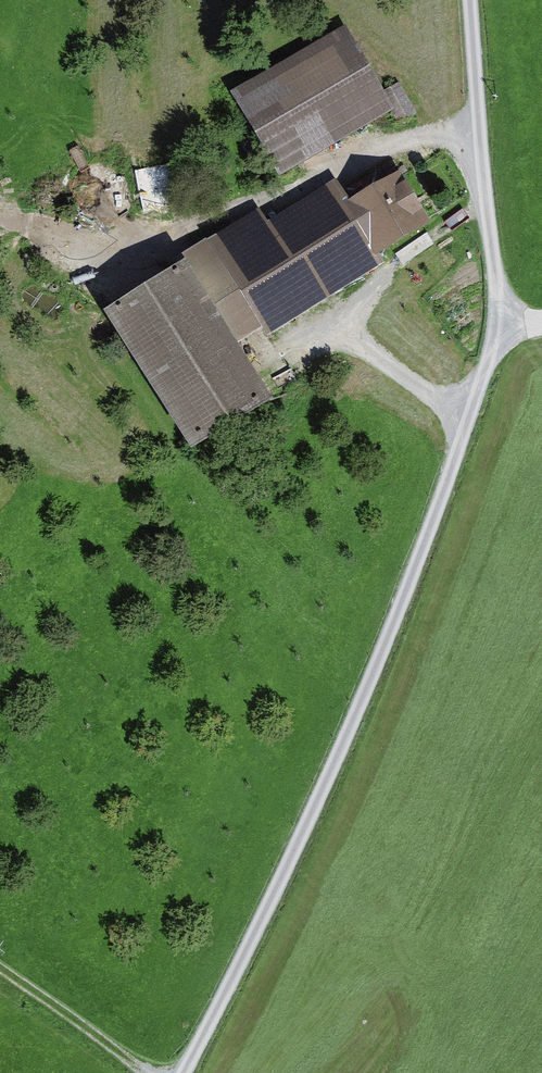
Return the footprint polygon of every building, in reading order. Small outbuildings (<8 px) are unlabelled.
[(281,172),(391,105),(383,92),(340,23),(231,90),(281,172)] [(391,105),(400,121),(417,111),(399,82),(383,92),(391,105)] [(184,253),(238,340),(430,221),(398,169),(350,199),(340,183),(270,226),(258,207),(184,253)] [(238,340),(184,253),(106,303),(196,443),(274,393),(238,340)]
